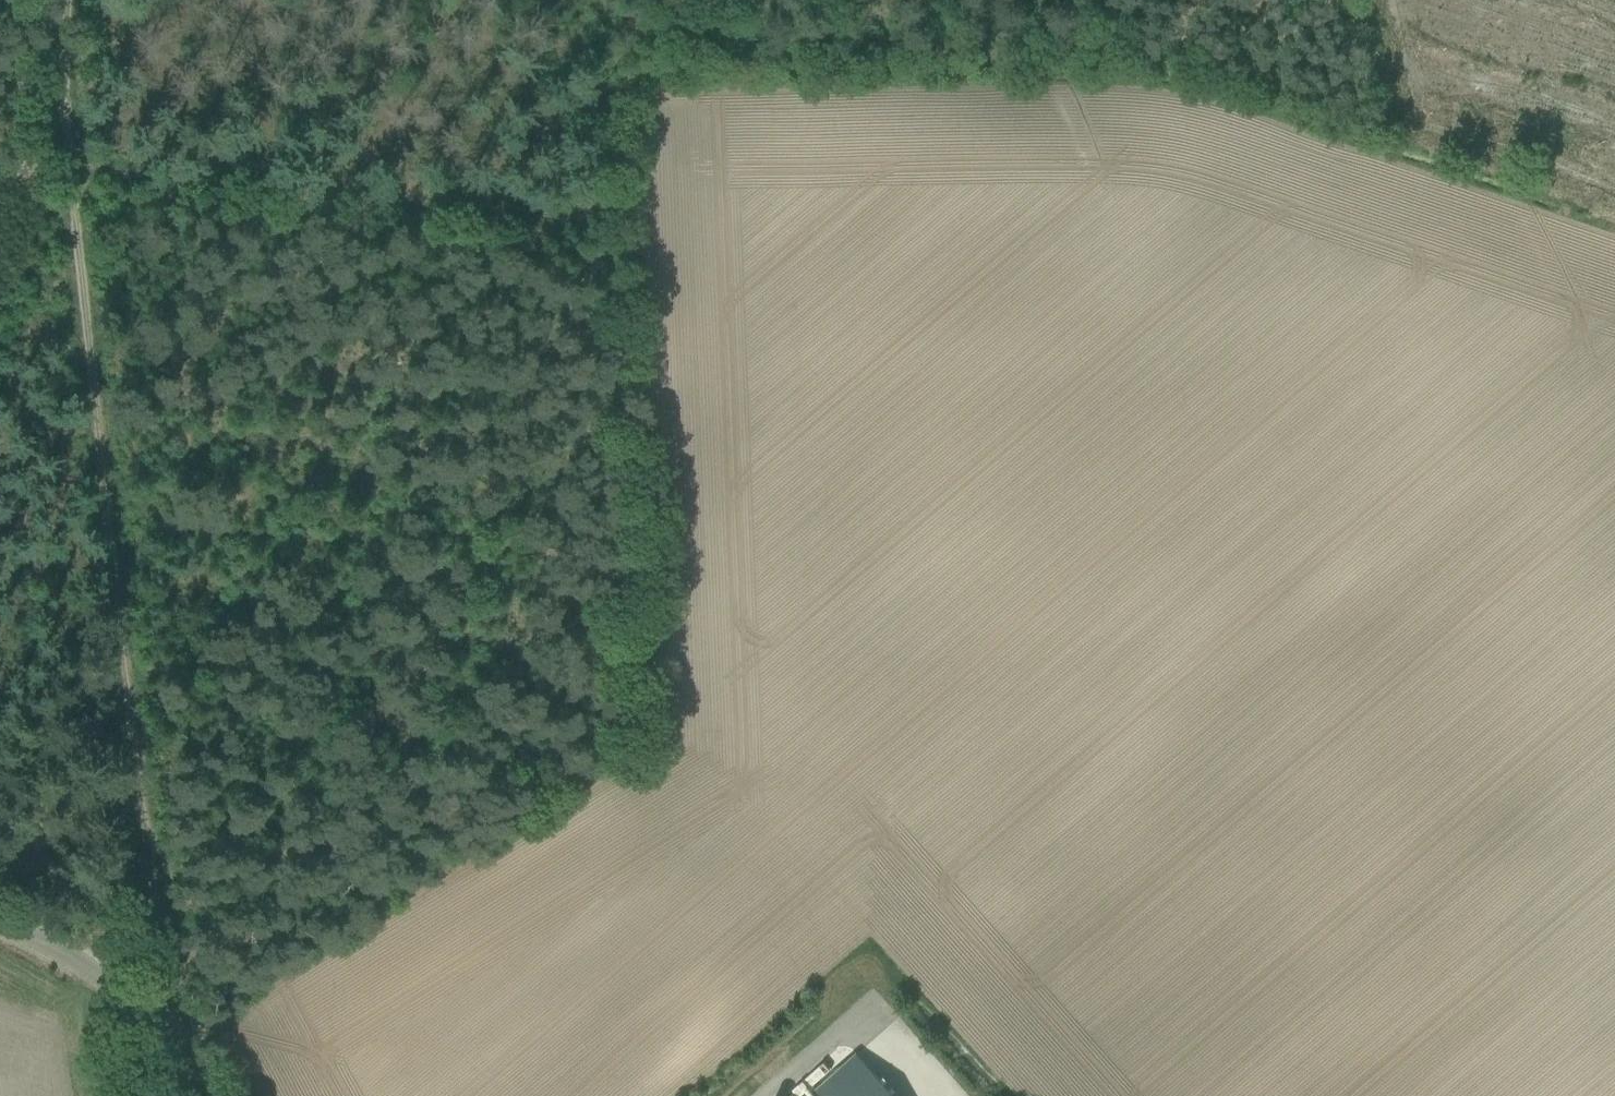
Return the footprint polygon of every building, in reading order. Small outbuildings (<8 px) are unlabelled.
[(856,1055),(810,1095),(893,1095),(856,1055)]
